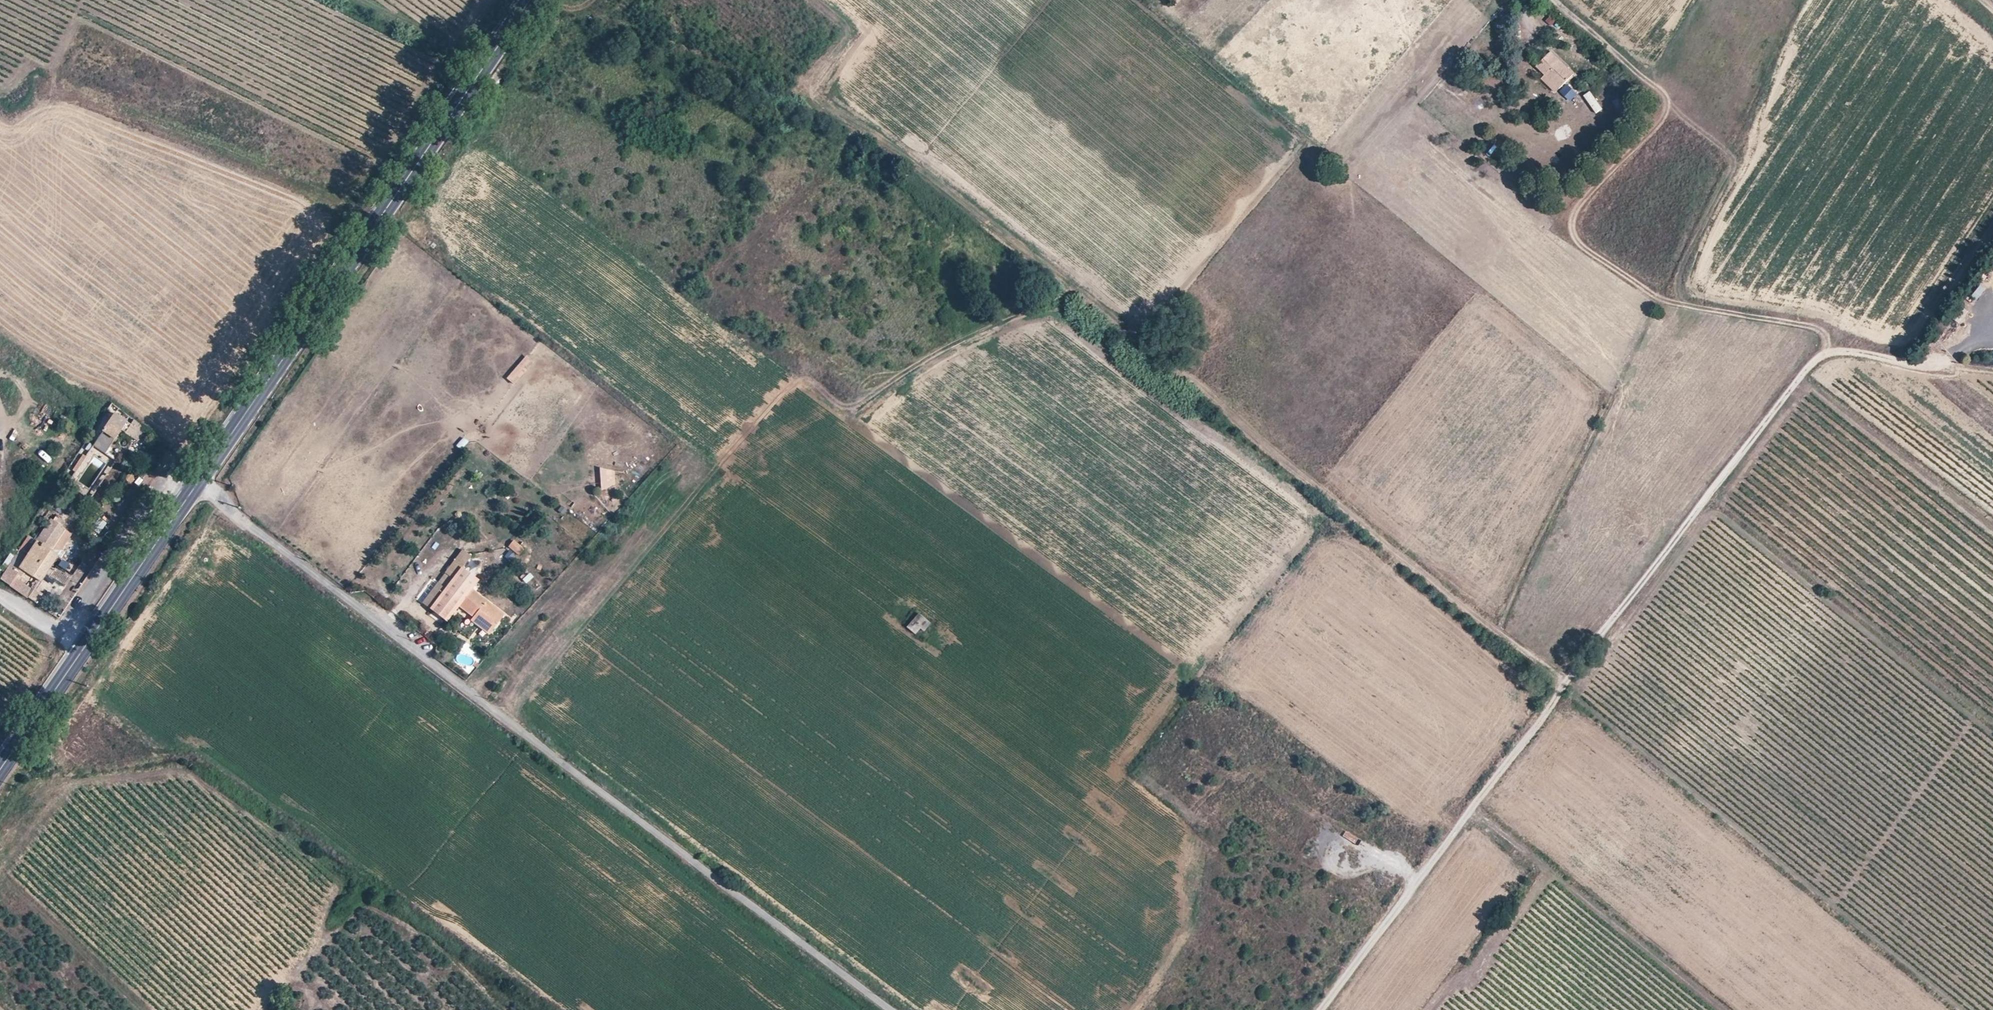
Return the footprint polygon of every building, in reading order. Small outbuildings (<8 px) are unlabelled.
[(1502,30),(1510,20),(1505,16),(1497,25),(1502,30)] [(1555,92),(1573,72),(1551,51),(1543,59),(1536,66),(1544,74),(1541,78),(1555,92)] [(1567,83),(1559,90),(1568,102),(1577,95),(1567,83)] [(1591,91),(1584,95),(1595,114),(1602,110),(1591,91)] [(1348,177),(1342,173),(1338,179),(1343,183),(1348,177)] [(1976,301),(1986,290),(1980,285),(1971,296),(1976,301)] [(507,378),(514,384),(534,362),(527,356),(507,378)] [(140,429),(115,413),(94,444),(106,453),(121,431),(133,439),(140,429)] [(76,471),(87,456),(83,454),(73,469),(76,471)] [(600,487),(615,488),(616,469),(601,468),(600,487)] [(68,484),(72,479),(69,475),(64,481),(68,484)] [(100,517),(92,528),(99,534),(108,523),(100,517)] [(33,590),(18,578),(23,569),(41,581),(59,556),(50,550),(65,528),(52,519),(36,541),(30,537),(20,550),(14,546),(0,566),(0,576),(29,596),(33,590)] [(519,556),(525,548),(513,539),(507,547),(519,556)] [(463,567),(472,555),(463,549),(423,602),(447,620),(458,606),(472,616),(470,619),(476,624),(485,611),(498,621),(504,614),(471,588),(479,578),(463,567)] [(65,572),(69,563),(58,559),(51,577),(66,583),(69,574),(65,572)] [(29,596),(37,601),(43,593),(35,588),(33,590),(29,596)] [(488,633),(498,621),(485,611),(476,624),(488,633)] [(931,622),(918,612),(908,626),(916,633),(921,627),(924,631),(931,622)] [(1339,839),(1341,833),(1327,827),(1324,832),(1339,839)] [(301,1009),(301,997),(284,997),(283,1008),(301,1009)]
